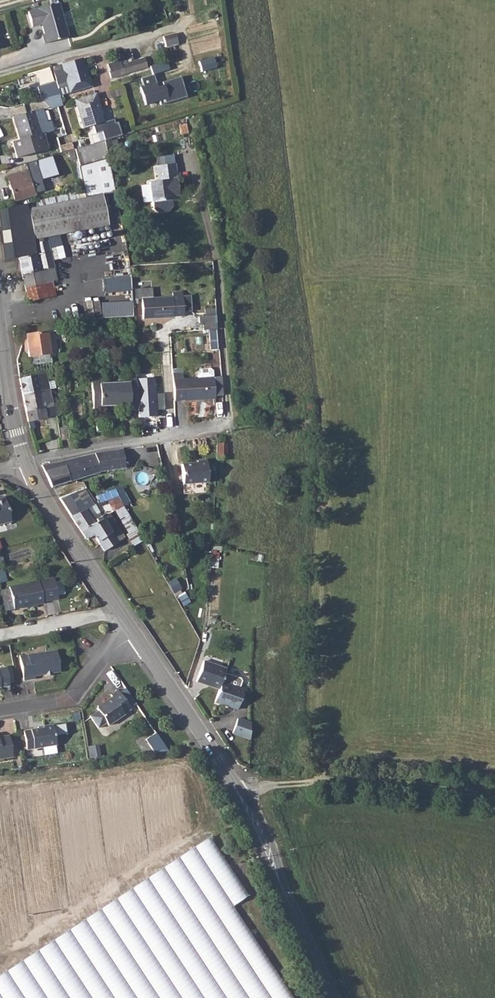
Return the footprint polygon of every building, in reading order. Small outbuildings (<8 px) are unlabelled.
[(27,11),(31,22),(35,21),(37,25),(42,23),(44,34),(42,34),(45,43),(68,36),(59,2),(27,11)] [(176,35),(166,36),(167,46),(177,45),(176,35)] [(118,62),(107,66),(111,77),(147,66),(144,57),(119,65),(118,62)] [(61,64),(64,73),(85,67),(82,58),(61,64)] [(85,67),(64,73),(69,93),(92,86),(87,69),(86,70),(85,67)] [(147,106),(187,96),(182,77),(157,83),(155,74),(139,78),(147,106)] [(39,86),(37,87),(40,98),(59,93),(56,81),(39,86)] [(96,93),(74,100),(82,128),(103,123),(99,110),(101,110),(96,93)] [(19,140),(12,142),(16,157),(47,148),(43,133),(52,130),(50,122),(46,123),(41,108),(13,117),(19,140)] [(160,173),(157,174),(158,181),(149,183),(153,209),(159,214),(168,213),(172,205),(172,199),(171,194),(179,194),(175,163),(159,165),(160,173)] [(27,170),(8,176),(15,200),(34,194),(27,170)] [(76,191),(46,198),(50,211),(56,234),(58,234),(74,231),(91,228),(85,198),(78,199),(76,191)] [(102,195),(85,198),(91,228),(108,224),(106,215),(102,195)] [(46,198),(6,208),(9,221),(50,211),(46,198)] [(13,243),(1,246),(3,261),(19,259),(21,273),(53,267),(51,260),(58,258),(55,246),(60,245),(58,234),(56,234),(50,211),(9,221),(13,243)] [(53,267),(21,273),(25,286),(42,282),(51,280),(56,279),(53,267)] [(42,282),(25,286),(29,300),(45,296),(42,282)] [(153,297),(142,298),(143,318),(174,316),(174,315),(183,314),(182,291),(172,291),(172,296),(153,297)] [(102,301),(102,316),(133,316),(133,301),(102,301)] [(203,316),(204,329),(216,328),(215,315),(203,316)] [(23,334),(24,343),(27,343),(28,350),(28,356),(32,356),(33,364),(51,361),(50,353),(59,351),(55,330),(23,334)] [(19,378),(22,393),(49,388),(52,388),(55,387),(54,380),(51,381),(49,371),(19,378)] [(182,373),(173,373),(174,399),(214,397),(213,376),(183,378),(182,373)] [(101,376),(91,377),(93,408),(101,408),(101,405),(129,403),(129,406),(137,406),(136,374),(126,375),(126,382),(101,383),(101,376)] [(49,388),(22,393),(25,411),(54,406),(55,406),(55,401),(52,401),(49,388)] [(54,406),(25,411),(27,420),(45,418),(45,416),(56,414),(54,406)] [(87,455),(63,461),(69,481),(100,471),(125,467),(123,449),(100,452),(87,455)] [(196,463),(181,464),(183,485),(208,482),(206,460),(196,461),(196,463)] [(52,486),(53,486),(69,481),(63,461),(53,463),(42,465),(52,486)] [(82,489),(59,498),(80,529),(103,518),(105,517),(103,514),(102,515),(95,504),(93,505),(82,489)] [(102,501),(106,500),(108,499),(118,496),(115,489),(107,491),(109,495),(106,496),(104,493),(100,494),(102,501)] [(124,493),(118,496),(123,505),(129,502),(124,493)] [(11,521),(4,496),(0,497),(0,524),(11,521)] [(118,496),(108,499),(114,510),(115,509),(123,505),(118,496)] [(103,518),(80,529),(86,538),(93,534),(104,551),(125,537),(109,514),(105,517),(103,518)] [(9,587),(9,588),(14,608),(43,602),(38,581),(9,587)] [(33,676),(45,674),(52,672),(59,671),(55,650),(18,657),(22,682),(34,679),(33,676)] [(197,680),(219,688),(222,681),(225,672),(226,668),(204,661),(197,680)] [(8,685),(5,667),(0,668),(0,687),(8,685)] [(219,688),(215,701),(237,708),(244,688),(239,687),(241,680),(240,678),(225,672),(222,681),(219,688)] [(104,703),(97,708),(98,710),(89,716),(98,727),(106,722),(108,725),(123,715),(123,714),(130,709),(117,690),(110,695),(111,696),(103,702),(104,703)] [(233,731),(250,737),(250,722),(237,718),(233,731)] [(42,728),(22,731),(26,750),(55,745),(51,725),(42,727),(42,728)] [(156,755),(167,748),(157,732),(146,738),(156,755)] [(12,757),(8,735),(0,737),(0,759),(12,757)] [(236,903),(248,896),(217,843),(0,971),(0,997),(292,997),(236,903)]
